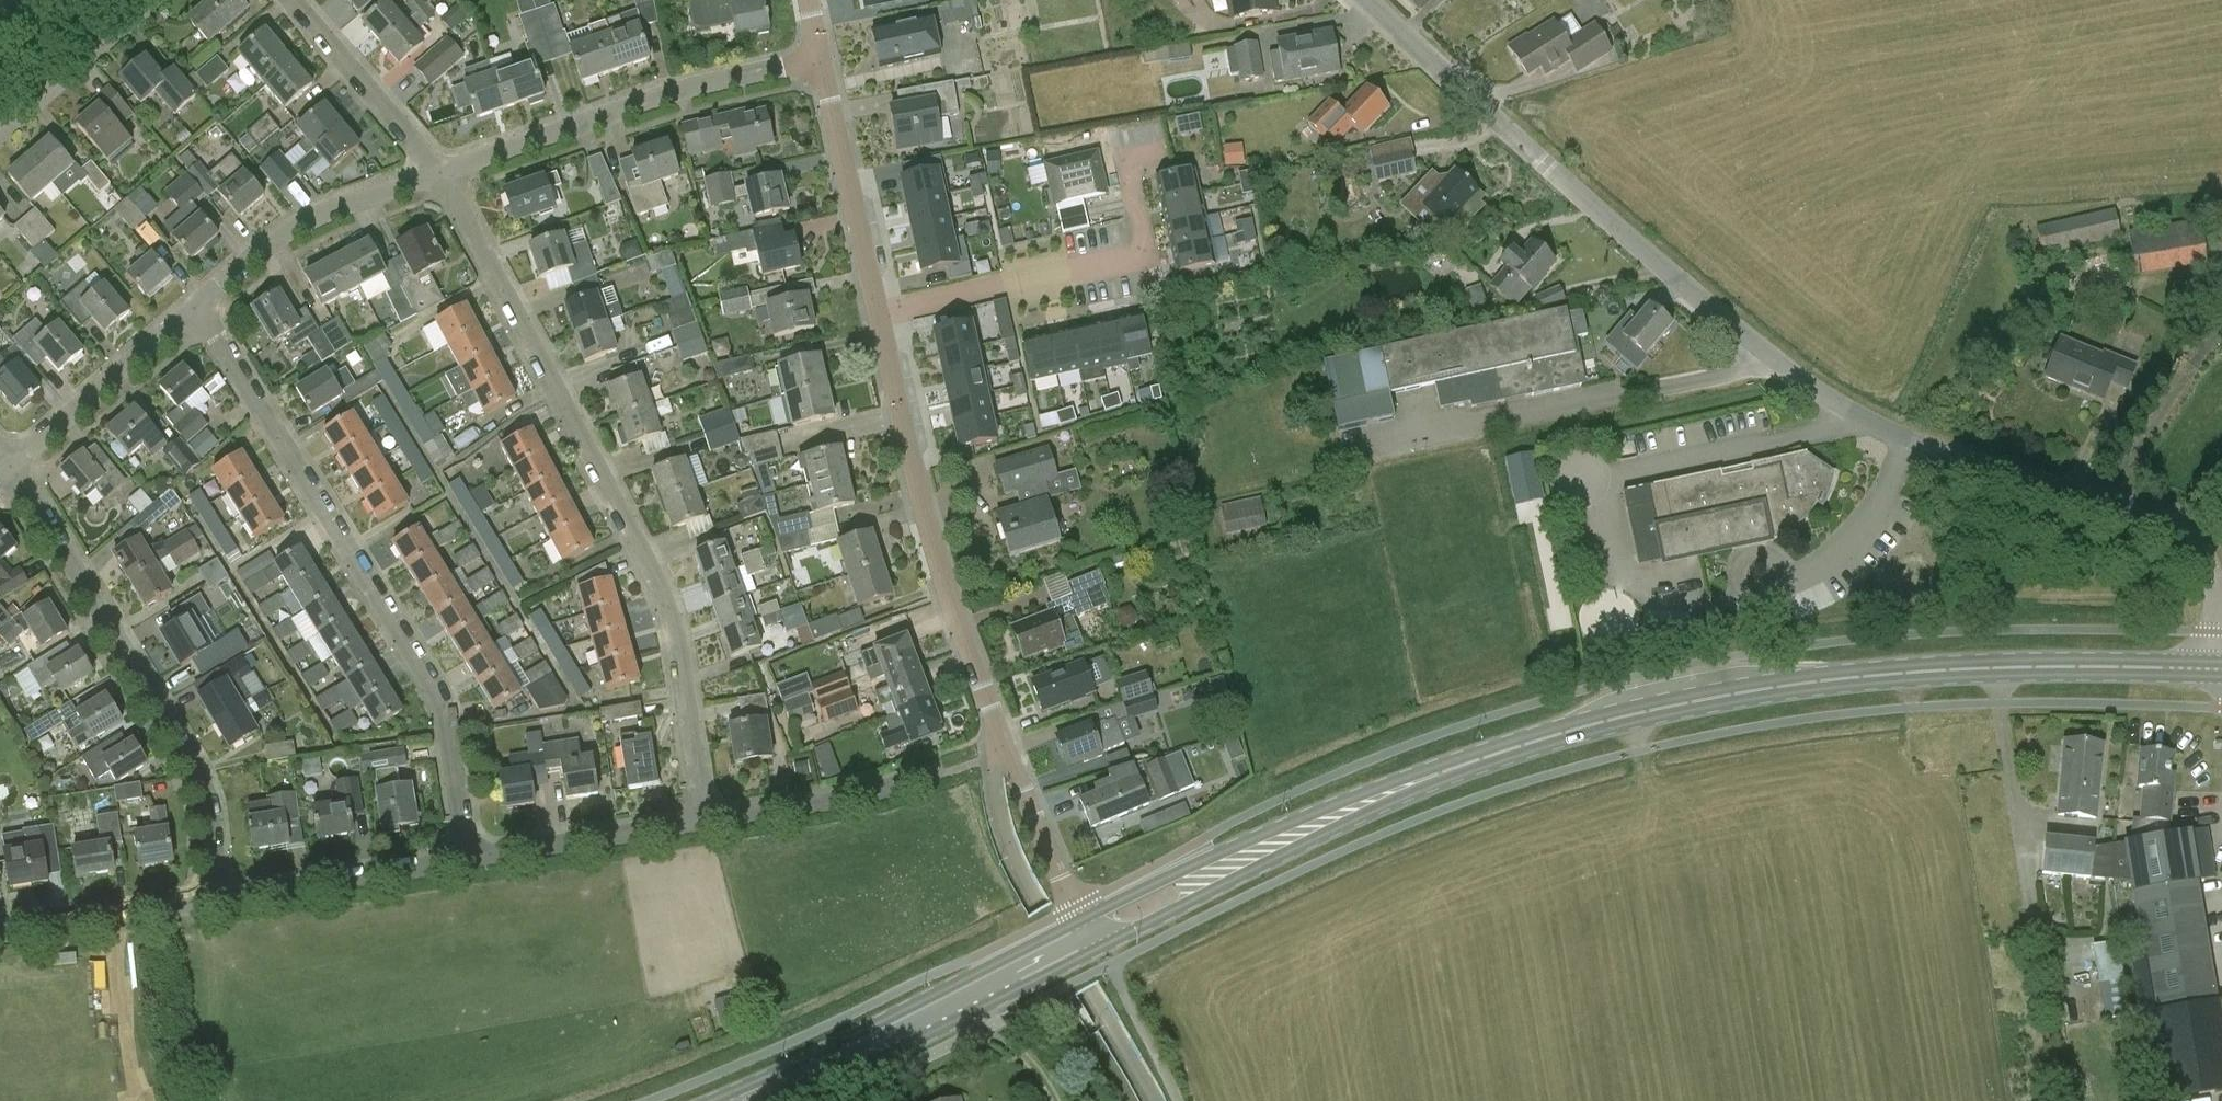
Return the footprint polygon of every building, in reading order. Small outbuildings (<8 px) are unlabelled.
[(247,11),(237,0),(213,0),(188,21),(208,44),(247,11)] [(348,3),(358,15),(376,0),(346,0),(348,3)] [(516,3),(521,17),(536,12),(532,0),(525,0),(516,3)] [(733,24),(736,37),(768,31),(763,1),(744,5),(743,0),(699,0),(688,2),(695,32),(733,24)] [(940,4),(944,27),(971,22),(973,33),(982,31),(975,0),(961,0),(940,4)] [(1234,18),(1273,11),(1271,0),(1231,0),(1234,18)] [(1428,0),(1406,0),(1417,11),(1428,0)] [(362,24),(381,45),(405,24),(387,3),(362,24)] [(405,25),(405,24),(381,45),(399,66),(423,46),(414,36),(435,17),(433,14),(436,11),(429,4),(414,16),(405,25)] [(468,17),(457,5),(441,21),(452,32),(468,17)] [(546,38),(563,32),(554,5),(537,11),(546,38)] [(546,38),(537,11),(519,18),(528,44),(546,38)] [(637,11),(606,21),(617,54),(606,58),(612,74),(649,61),(638,28),(640,27),(637,11)] [(931,18),(871,32),(879,70),(940,57),(931,18)] [(580,84),(612,74),(606,58),(617,54),(606,21),(588,27),(591,37),(588,38),(589,43),(569,49),(580,84)] [(1566,44),(1552,23),(1509,50),(1526,76),(1539,68),(1544,75),(1577,55),(1584,67),(1609,52),(1593,27),(1566,44)] [(237,55),(266,89),(282,76),(274,67),(286,56),(265,32),(237,55)] [(1275,83),(1283,82),(1283,84),(1339,73),(1331,32),(1275,42),(1277,52),(1269,54),(1275,83)] [(448,39),(443,43),(413,68),(425,82),(455,57),(460,52),(448,39)] [(1264,79),(1257,43),(1233,48),(1233,49),(1225,51),(1230,77),(1238,75),(1239,84),(1264,79)] [(1167,67),(1200,65),(1199,44),(1165,46),(1167,67)] [(512,90),(518,106),(544,97),(532,62),(514,68),(510,55),(489,62),(489,63),(500,93),(512,90)] [(312,86),(286,56),(274,67),(282,76),(266,89),(284,110),(312,86)] [(216,57),(196,76),(207,89),(228,70),(216,57)] [(162,79),(144,58),(119,80),(141,105),(156,93),(175,115),(195,97),(173,71),(162,79)] [(488,62),(493,75),(464,85),(475,120),(518,106),(512,90),(500,93),(489,63),(489,62),(488,62)] [(897,93),(899,106),(890,108),(897,152),(941,144),(936,119),(958,115),(953,83),(897,93)] [(1322,138),(1327,133),(1336,142),(1352,125),(1362,134),(1387,108),(1365,87),(1340,113),(1329,103),(1308,124),(1322,138)] [(131,116),(113,95),(76,126),(107,163),(130,144),(117,128),(131,116)] [(296,130),(305,140),(298,146),(307,156),(341,126),(324,106),(296,130)] [(740,114),(682,127),(689,157),(720,149),(717,133),(729,131),(735,158),(756,153),(755,149),(772,145),(764,113),(741,118),(740,114)] [(279,130),(267,116),(246,134),(257,147),(258,148),(279,130)] [(301,180),(322,161),(331,171),(359,147),(341,126),(307,156),(293,169),(280,152),(268,162),(287,185),(297,175),(301,180)] [(246,134),(238,141),(248,154),(257,147),(246,134)] [(50,140),(28,158),(52,185),(73,168),(50,140)] [(668,206),(660,183),(678,177),(667,143),(631,155),(640,181),(627,186),(637,217),(668,206)] [(1368,148),(1376,182),(1396,177),(1388,143),(1368,148)] [(1223,165),(1243,164),(1242,144),(1223,144),(1223,165)] [(1098,151),(1042,164),(1052,209),(1108,196),(1098,151)] [(264,198),(243,173),(246,171),(231,155),(209,175),(188,152),(177,161),(188,172),(183,176),(201,197),(203,196),(207,201),(216,193),(239,219),(264,198)] [(30,204),(52,185),(28,158),(7,176),(30,204)] [(110,185),(91,162),(80,172),(99,194),(110,185)] [(279,193),(287,185),(268,162),(259,170),(279,193)] [(1160,202),(1199,193),(1193,169),(1155,178),(1160,202)] [(1435,236),(1450,221),(1460,231),(1482,207),(1477,202),(1482,197),(1454,171),(1442,184),(1432,175),(1420,188),(1428,195),(1419,205),(1430,215),(1422,224),(1435,236)] [(1251,183),(1249,172),(1238,174),(1240,185),(1251,183)] [(936,173),(898,181),(903,206),(942,197),(936,173)] [(557,174),(543,179),(504,193),(514,224),(554,211),(547,191),(560,187),(557,174)] [(737,201),(747,199),(752,220),(788,212),(780,178),(733,189),(730,174),(704,180),(711,210),(738,204),(737,201)] [(217,237),(200,217),(202,216),(193,204),(201,197),(183,176),(163,193),(179,212),(162,227),(173,240),(190,260),(217,237)] [(621,201),(610,177),(597,181),(606,207),(621,201)] [(966,180),(969,191),(979,189),(977,178),(966,180)] [(1251,183),(1240,185),(1242,196),(1253,194),(1251,183)] [(140,188),(127,199),(135,208),(148,197),(140,188)] [(979,189),(969,191),(971,202),(982,199),(979,189)] [(1204,218),(1199,193),(1160,202),(1166,226),(1204,218)] [(908,229),(947,220),(942,197),(903,206),(908,229)] [(146,221),(135,208),(127,199),(114,211),(133,233),(146,221)] [(2207,206),(2211,272),(2221,271),(2221,205),(2207,206)] [(35,210),(25,218),(44,241),(55,232),(35,210)] [(2114,210),(2036,227),(2042,256),(2120,238),(2114,210)] [(54,253),(44,241),(25,218),(14,228),(44,262),(54,253)] [(1205,219),(1204,218),(1166,226),(1171,251),(1210,242),(1205,219)] [(947,220),(908,229),(913,252),(916,252),(952,243),(947,220)] [(1241,222),(1243,233),(1254,231),(1252,220),(1241,222)] [(2206,266),(2199,221),(2127,232),(2134,278),(2206,266)] [(977,227),(979,237),(990,235),(987,224),(977,227)] [(747,255),(757,253),(762,277),(800,268),(793,238),(783,240),(780,227),(752,233),(714,241),(718,257),(746,251),(747,255)] [(1254,231),(1243,233),(1245,244),(1256,242),(1254,231)] [(402,257),(390,263),(401,286),(414,311),(417,317),(444,303),(428,271),(443,263),(426,232),(397,247),(402,257)] [(539,279),(568,270),(573,286),(598,277),(586,243),(567,250),(563,237),(529,248),(539,279)] [(368,242),(332,261),(341,278),(350,274),(358,289),(360,288),(382,276),(386,275),(381,267),(368,242)] [(1215,264),(1210,242),(1171,251),(1177,275),(1215,266),(1215,264)] [(952,243),(916,252),(921,276),(948,270),(951,283),(973,278),(970,265),(960,267),(954,243),(952,243)] [(1546,252),(1543,253),(1531,243),(1520,256),(1512,249),(1500,263),(1507,269),(1491,288),(1514,308),(1530,289),(1531,290),(1555,263),(1551,260),(1551,256),(1546,252)] [(676,266),(670,251),(647,260),(652,274),(676,266)] [(151,256),(127,277),(146,299),(171,278),(151,256)] [(321,309),(358,289),(350,274),(341,278),(332,261),(304,276),(321,309)] [(814,329),(807,297),(815,295),(812,281),(748,295),(747,289),(717,295),(722,318),(753,311),(752,309),(766,306),(773,338),(814,329)] [(81,329),(91,320),(104,335),(128,314),(104,286),(93,295),(84,283),(59,304),(81,329)] [(401,286),(386,294),(399,319),(414,311),(401,286)] [(1558,287),(1533,298),(1539,314),(1565,303),(1558,287)] [(336,356),(335,355),(319,330),(306,309),(293,316),(279,294),(252,310),(272,344),(285,336),(293,349),(307,340),(322,364),(336,356)] [(618,303),(601,309),(596,295),(564,306),(574,334),(606,324),(623,317),(618,303)] [(695,322),(686,295),(671,300),(680,327),(695,322)] [(994,307),(998,328),(1010,326),(1005,304),(994,307)] [(434,323),(447,347),(478,330),(466,306),(434,323)] [(1646,360),(1645,358),(1672,327),(1648,306),(1636,319),(1629,313),(1603,344),(1636,372),(1646,360)] [(1470,403),(1471,410),(1581,387),(1571,340),(1586,337),(1581,312),(1566,315),(1565,311),(1322,363),(1332,407),(1435,385),(1440,410),(1470,403)] [(1126,361),(1149,356),(1141,316),(1117,322),(1126,361)] [(319,330),(335,355),(353,343),(338,319),(319,330)] [(37,369),(46,360),(58,374),(83,353),(59,325),(48,334),(36,320),(12,341),(16,345),(26,356),(37,369)] [(1126,361),(1117,322),(1093,327),(1102,367),(1101,367),(1102,372),(1127,367),(1126,361)] [(606,324),(574,334),(584,364),(616,352),(606,324)] [(673,333),(678,347),(702,338),(697,324),(673,333)] [(938,360),(940,359),(975,351),(970,327),(933,336),(938,360)] [(1102,367),(1093,327),(1069,332),(1078,372),(1079,372),(1101,367),(1102,367)] [(447,347),(459,370),(490,353),(478,330),(447,347)] [(1078,372),(1069,332),(1045,337),(1054,377),(1078,372)] [(376,372),(383,382),(395,375),(384,359),(389,357),(385,351),(390,348),(384,337),(363,350),(373,366),(376,372)] [(1031,383),(1054,377),(1045,337),(1022,343),(1031,383)] [(708,354),(702,338),(678,347),(683,363),(708,354)] [(2101,397),(2100,401),(2101,401),(2108,383),(2125,390),(2134,366),(2103,353),(2102,356),(2059,339),(2044,377),(2060,383),(2061,379),(2071,383),(2069,387),(2078,391),(2079,388),(2101,397)] [(1014,342),(1003,345),(1005,356),(1016,353),(1014,342)] [(26,356),(16,345),(0,359),(0,373),(3,376),(0,379),(0,393),(16,411),(40,390),(17,364),(26,356)] [(975,351),(940,359),(945,382),(983,374),(978,350),(975,351)] [(459,370),(471,392),(502,376),(490,353),(459,370)] [(773,400),(785,398),(826,388),(819,357),(778,367),(783,388),(771,391),(773,400)] [(749,358),(714,365),(717,380),(752,372),(749,358)] [(159,388),(177,409),(166,419),(174,429),(172,430),(180,438),(180,439),(199,462),(219,445),(206,430),(209,427),(194,410),(192,413),(185,405),(202,391),(183,368),(159,388)] [(340,398),(345,406),(376,386),(383,382),(376,372),(355,385),(345,369),(330,378),(327,373),(296,391),(311,416),(340,398)] [(983,374),(945,382),(951,405),(988,397),(983,374)] [(383,382),(396,404),(408,396),(395,375),(383,382)] [(467,410),(478,405),(484,417),(515,400),(502,376),(471,392),(461,398),(467,410)] [(608,389),(618,418),(650,406),(640,378),(608,389)] [(1013,391),(1024,389),(1022,378),(1011,380),(1013,391)] [(1149,389),(1152,402),(1161,400),(1158,387),(1149,389)] [(833,418),(826,388),(785,398),(792,427),(833,418)] [(1026,399),(1024,389),(1013,391),(1016,402),(1026,399)] [(1118,394),(1108,398),(1111,408),(1122,405),(1118,394)] [(396,404),(410,427),(422,419),(408,396),(396,404)] [(372,405),(385,426),(396,419),(383,397),(371,404),(372,405)] [(988,397),(951,405),(956,428),(993,420),(988,397)] [(1111,408),(1108,398),(1097,401),(1101,412),(1111,408)] [(668,400),(650,406),(618,418),(622,431),(615,433),(620,449),(628,446),(628,447),(660,436),(655,421),(673,414),(668,400)] [(106,432),(128,459),(142,447),(152,458),(166,447),(134,409),(106,432)] [(728,409),(698,419),(704,437),(734,426),(728,409)] [(1067,424),(1076,422),(1072,409),(1063,411),(1067,424)] [(1059,427),(1067,424),(1063,411),(1055,414),(1059,427)] [(353,416),(352,415),(351,415),(322,433),(337,456),(366,438),(353,416)] [(410,441),(396,419),(385,426),(398,448),(410,441)] [(435,441),(422,419),(410,427),(437,470),(454,460),(440,438),(435,441)] [(961,452),(998,443),(993,420),(956,428),(961,452)] [(740,443),(734,426),(704,437),(710,454),(740,443)] [(1033,429),(1022,431),(1025,443),(1035,440),(1033,429)] [(500,447),(513,471),(544,455),(531,431),(500,447)] [(742,440),(745,453),(779,445),(776,432),(742,440)] [(380,460),(366,438),(337,456),(350,478),(380,460)] [(201,464),(199,462),(180,439),(162,454),(184,480),(201,464)] [(424,464),(410,441),(398,448),(412,471),(424,464)] [(783,460),(779,445),(745,453),(745,455),(748,455),(751,468),(783,460)] [(82,497),(93,488),(105,502),(127,483),(95,446),(84,456),(82,454),(61,472),(82,497)] [(1015,492),(1019,507),(996,514),(1009,558),(1059,544),(1046,501),(1081,490),(1075,470),(1055,476),(1047,449),(995,465),(1004,495),(1015,492)] [(806,472),(809,486),(847,477),(841,450),(797,460),(800,473),(806,472)] [(211,473),(226,496),(256,477),(241,454),(211,473)] [(513,471),(525,494),(556,478),(544,455),(513,471)] [(1621,493),(1625,511),(1637,567),(1698,555),(1738,546),(1768,540),(1776,538),(1780,536),(1784,534),(1789,531),(1793,529),(1797,526),(1801,522),(1805,519),(1809,515),(1813,510),(1816,504),(1822,508),(1824,503),(1826,500),(1828,495),(1829,492),(1831,487),(1832,483),(1833,477),(1833,473),(1832,474),(1805,456),(1805,455),(1772,461),(1749,466),(1750,473),(1721,479),(1719,472),(1621,493)] [(394,482),(380,460),(350,478),(364,500),(394,482)] [(652,473),(661,501),(694,489),(684,461),(652,473)] [(433,478),(424,464),(412,471),(421,486),(433,478)] [(270,499),(256,477),(226,496),(240,518),(270,499)] [(847,477),(809,486),(812,502),(809,502),(812,515),(833,510),(853,505),(847,477)] [(525,494),(537,517),(568,501),(556,478),(525,494)] [(447,487),(456,502),(468,495),(459,480),(447,487)] [(408,505),(394,482),(364,500),(378,523),(408,505)] [(482,486),(468,495),(480,514),(494,506),(482,486)] [(136,514),(150,502),(138,489),(125,501),(136,514)] [(704,519),(694,489),(661,501),(672,530),(704,519)] [(188,499),(197,514),(209,506),(200,491),(188,499)] [(456,502),(469,522),(480,514),(468,495),(456,502)] [(1266,528),(1260,498),(1221,506),(1227,536),(1266,528)] [(284,522),(270,499),(240,518),(254,541),(284,522)] [(742,521),(767,513),(763,499),(737,506),(742,521)] [(158,500),(152,505),(140,517),(149,527),(168,511),(158,500)] [(537,517),(549,540),(580,524),(568,501),(537,517)] [(197,514),(211,536),(223,528),(209,506),(197,514)] [(809,513),(779,520),(770,522),(777,540),(808,533),(814,532),(810,515),(809,513)] [(469,522),(484,546),(496,540),(480,514),(469,522)] [(466,535),(458,522),(437,535),(445,548),(466,535)] [(593,548),(580,524),(549,540),(562,564),(593,548)] [(237,551),(223,528),(211,536),(225,558),(237,551)] [(392,545),(407,569),(433,553),(418,529),(392,545)] [(2,561),(16,549),(0,531),(0,596),(2,600),(29,584),(19,569),(12,573),(2,561)] [(162,541),(146,551),(139,540),(113,556),(129,583),(193,542),(187,531),(164,544),(162,541)] [(808,533),(777,540),(782,555),(812,548),(808,533)] [(837,545),(848,578),(881,566),(871,534),(837,545)] [(484,546),(498,570),(510,563),(496,540),(484,546)] [(200,554),(193,542),(129,583),(144,609),(171,592),(163,578),(200,554)] [(694,555),(703,582),(734,572),(724,545),(694,555)] [(459,572),(480,558),(473,546),(451,559),(459,572)] [(270,585),(281,578),(289,590),(315,573),(300,549),(276,565),(269,553),(236,573),(250,597),(270,585)] [(740,557),(743,567),(762,560),(758,551),(740,557)] [(448,576),(433,553),(407,569),(421,593),(448,576)] [(1062,569),(1067,581),(1101,568),(1096,556),(1062,569)] [(198,572),(203,581),(222,570),(217,560),(198,572)] [(765,571),(762,560),(743,567),(747,577),(765,571)] [(523,584),(510,563),(498,570),(511,591),(523,584)] [(610,581),(609,581),(605,565),(576,580),(578,590),(577,590),(584,616),(618,607),(610,581)] [(891,597),(881,566),(848,578),(857,608),(891,597)] [(495,582),(487,569),(466,582),(467,584),(473,595),(495,582)] [(228,579),(222,570),(203,581),(209,590),(228,579)] [(703,582),(712,607),(742,597),(734,572),(703,582)] [(1084,593),(1084,594),(1105,586),(1099,572),(1067,585),(1071,597),(1084,593)] [(289,590),(303,613),(330,596),(315,573),(289,590)] [(462,600),(448,576),(421,593),(435,616),(462,600)] [(470,612),(462,600),(435,616),(450,640),(477,624),(488,617),(489,618),(509,605),(502,592),(470,612)] [(278,597),(279,596),(278,595),(257,608),(265,621),(285,608),(278,597)] [(174,611),(181,622),(160,635),(180,668),(211,649),(195,623),(211,613),(200,596),(174,611)] [(303,613),(317,636),(344,619),(330,596),(303,613)] [(751,622),(742,597),(712,607),(721,633),(751,622)] [(1047,654),(1063,647),(1065,653),(1083,646),(1072,619),(1065,600),(1045,607),(1047,613),(1011,628),(1024,660),(1046,651),(1047,654)] [(758,608),(762,619),(780,613),(776,602),(758,608)] [(24,620),(21,616),(13,620),(1,631),(0,632),(0,639),(10,648),(19,639),(29,655),(40,650),(67,634),(49,604),(24,620)] [(1,631),(13,620),(0,606),(0,630),(1,631)] [(12,606),(6,612),(11,618),(18,612),(12,606)] [(800,606),(780,613),(762,619),(765,629),(783,623),(787,633),(808,626),(800,606)] [(584,616),(591,641),(625,632),(618,607),(584,616)] [(528,619),(537,633),(549,626),(540,611),(528,619)] [(842,630),(836,615),(809,626),(814,641),(842,630)] [(524,629),(516,616),(495,629),(503,642),(524,629)] [(292,618),(291,619),(272,631),(279,644),(299,632),(292,620),(293,619),(292,618)] [(317,636),(332,659),(359,642),(344,619),(317,636)] [(760,649),(751,622),(721,633),(730,659),(760,649)] [(491,647),(477,624),(450,640),(464,663),(491,647)] [(537,633),(551,656),(563,649),(549,626),(537,633)] [(591,641),(598,666),(632,657),(625,632),(591,641)] [(871,683),(884,678),(885,682),(918,669),(906,637),(873,650),(880,667),(867,672),(871,683)] [(538,652),(530,639),(509,652),(517,665),(538,652)] [(305,643),(306,643),(305,642),(286,654),(293,667),(313,655),(312,654),(305,643)] [(332,659),(346,682),(373,665),(359,642),(332,659)] [(41,691),(55,683),(61,694),(92,675),(78,652),(73,655),(66,644),(27,668),(41,691)] [(505,670),(491,647),(464,663),(479,687),(505,670)] [(551,656),(566,680),(577,672),(563,649),(551,656)] [(198,698),(213,722),(251,699),(240,681),(252,674),(242,657),(217,671),(224,683),(198,698)] [(639,683),(632,657),(598,666),(605,692),(639,683)] [(1093,687),(1109,683),(1103,657),(1086,661),(1093,687)] [(523,676),(530,687),(525,690),(539,712),(564,707),(568,701),(545,663),(523,676)] [(1094,693),(1082,663),(1031,683),(1042,712),(1094,693)] [(329,678),(321,664),(300,677),(308,690),(329,678)] [(346,682),(361,705),(387,688),(373,665),(346,682)] [(885,682),(888,689),(875,694),(880,708),(889,704),(894,716),(931,702),(918,669),(885,682)] [(520,694),(505,670),(479,687),(494,711),(520,694)] [(590,693),(577,672),(566,680),(578,700),(590,693)] [(812,694),(816,702),(849,689),(843,673),(811,685),(814,693),(812,694)] [(1116,682),(1122,704),(1152,694),(1145,673),(1116,682)] [(777,691),(783,705),(808,695),(812,694),(814,693),(811,685),(809,679),(777,691)] [(343,700),(335,687),(315,700),(322,713),(343,700)] [(402,712),(387,688),(361,705),(376,729),(402,712)] [(858,712),(849,689),(816,702),(824,725),(858,712)] [(257,733),(249,719),(272,705),(263,692),(251,699),(213,722),(229,750),(257,733)] [(1102,756),(1101,754),(1124,744),(1116,723),(1126,720),(1127,723),(1158,713),(1152,694),(1122,704),(1097,713),(1101,723),(1090,727),(1089,724),(1055,737),(1067,768),(1082,762),(1083,764),(1102,756)] [(808,695),(783,705),(789,723),(815,713),(808,695)] [(738,700),(742,725),(728,727),(734,765),(772,759),(766,721),(769,721),(764,696),(738,700)] [(78,751),(92,741),(122,724),(106,697),(76,715),(69,703),(24,731),(31,743),(62,724),(78,751)] [(885,752),(909,743),(909,744),(942,731),(931,702),(894,716),(884,720),(889,732),(879,736),(885,752)] [(640,704),(600,710),(602,724),(642,718),(640,704)] [(357,723),(350,711),(329,723),(336,736),(357,723)] [(618,737),(620,746),(627,791),(658,786),(650,737),(646,738),(645,733),(618,737)] [(95,782),(110,773),(116,784),(147,766),(132,743),(127,746),(121,734),(81,759),(95,782)] [(577,741),(543,746),(547,775),(562,773),(566,801),(597,796),(591,758),(580,760),(577,741)] [(548,777),(547,775),(543,746),(542,747),(541,742),(526,744),(527,754),(508,757),(510,773),(500,775),(505,811),(534,806),(530,780),(548,777)] [(2103,745),(2063,742),(2056,816),(2096,820),(2103,745)] [(294,743),(266,747),(268,762),(296,758),(294,743)] [(834,759),(827,760),(825,746),(816,747),(820,775),(836,773),(834,759)] [(410,788),(401,789),(397,770),(407,768),(404,749),(370,755),(369,748),(359,750),(363,776),(374,774),(383,830),(416,825),(410,788)] [(2148,749),(2145,752),(2140,751),(2137,788),(2142,789),(2139,820),(2168,822),(2173,774),(2169,774),(2171,754),(2157,753),(2155,750),(2148,749)] [(1144,768),(1157,801),(1158,802),(1180,794),(1171,771),(1166,759),(1144,768)] [(1096,795),(1078,802),(1090,830),(1148,806),(1147,805),(1132,766),(1108,776),(1110,781),(1093,788),(1096,795)] [(353,835),(350,818),(363,816),(358,779),(336,782),(339,805),(313,809),(318,841),(353,835)] [(140,784),(114,788),(116,804),(143,800),(140,784)] [(289,846),(285,823),(300,821),(296,794),(266,798),(267,803),(247,806),(249,820),(254,851),(289,846)] [(1184,806),(1155,817),(1160,830),(1189,818),(1184,806)] [(150,812),(153,833),(134,835),(139,869),(173,864),(164,810),(150,812)] [(96,818),(101,845),(72,850),(76,879),(114,873),(109,845),(122,843),(117,814),(96,818)] [(48,884),(46,876),(61,874),(53,827),(23,831),(23,833),(1,837),(10,890),(48,884)] [(2123,844),(2129,882),(2130,893),(2142,962),(2129,964),(2138,1015),(2152,1100),(2166,1100),(2221,1091),(2221,1039),(2196,881),(2215,878),(2207,831),(2168,837),(2130,843),(2123,844)] [(2044,837),(2041,875),(2090,880),(2091,879),(2093,848),(2094,842),(2044,837)] [(2115,845),(2111,881),(2129,882),(2123,844),(2115,845)] [(2099,847),(2096,879),(2111,881),(2115,845),(2099,847)] [(2091,947),(2104,1021),(2131,1017),(2118,942),(2114,943),(2114,939),(2096,942),(2096,946),(2091,947)]
